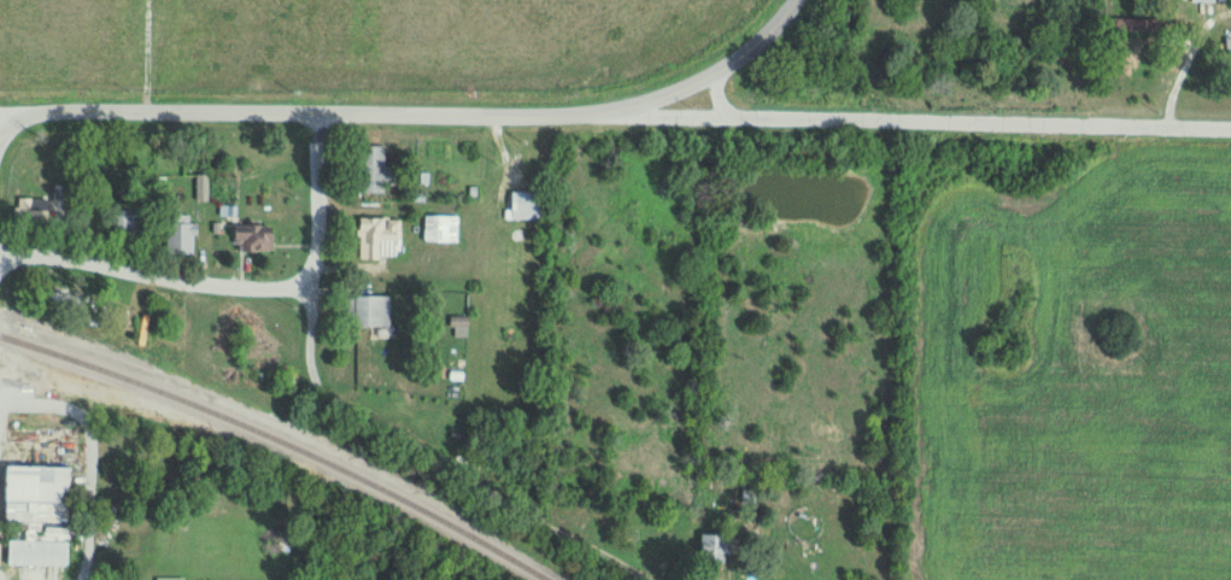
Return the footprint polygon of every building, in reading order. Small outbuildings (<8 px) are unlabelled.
[(388,193),(388,185),(397,185),(397,166),(387,166),(387,145),(363,145),(363,193),(388,193)] [(543,220),(543,191),(514,191),(514,220),(543,220)] [(50,198),(17,198),(17,226),(50,226),(50,198)] [(144,208),(119,209),(120,238),(145,237),(144,208)] [(198,214),(169,214),(169,254),(198,254),(198,214)] [(460,215),(427,215),(427,242),(460,242),(460,215)] [(362,259),(386,259),(386,218),(362,218),(362,259)] [(239,225),(239,251),(277,251),(277,225),(239,225)] [(394,327),(394,295),(357,295),(357,327),(394,327)] [(453,336),(470,336),(470,317),(453,317),(453,336)] [(74,466),(13,466),(13,523),(74,523),(74,466)] [(759,502),(759,482),(745,482),(745,502),(759,502)] [(12,566),(72,566),(72,528),(32,528),(32,540),(12,540),(12,566)] [(704,564),(734,564),(734,534),(704,534),(704,564)]
